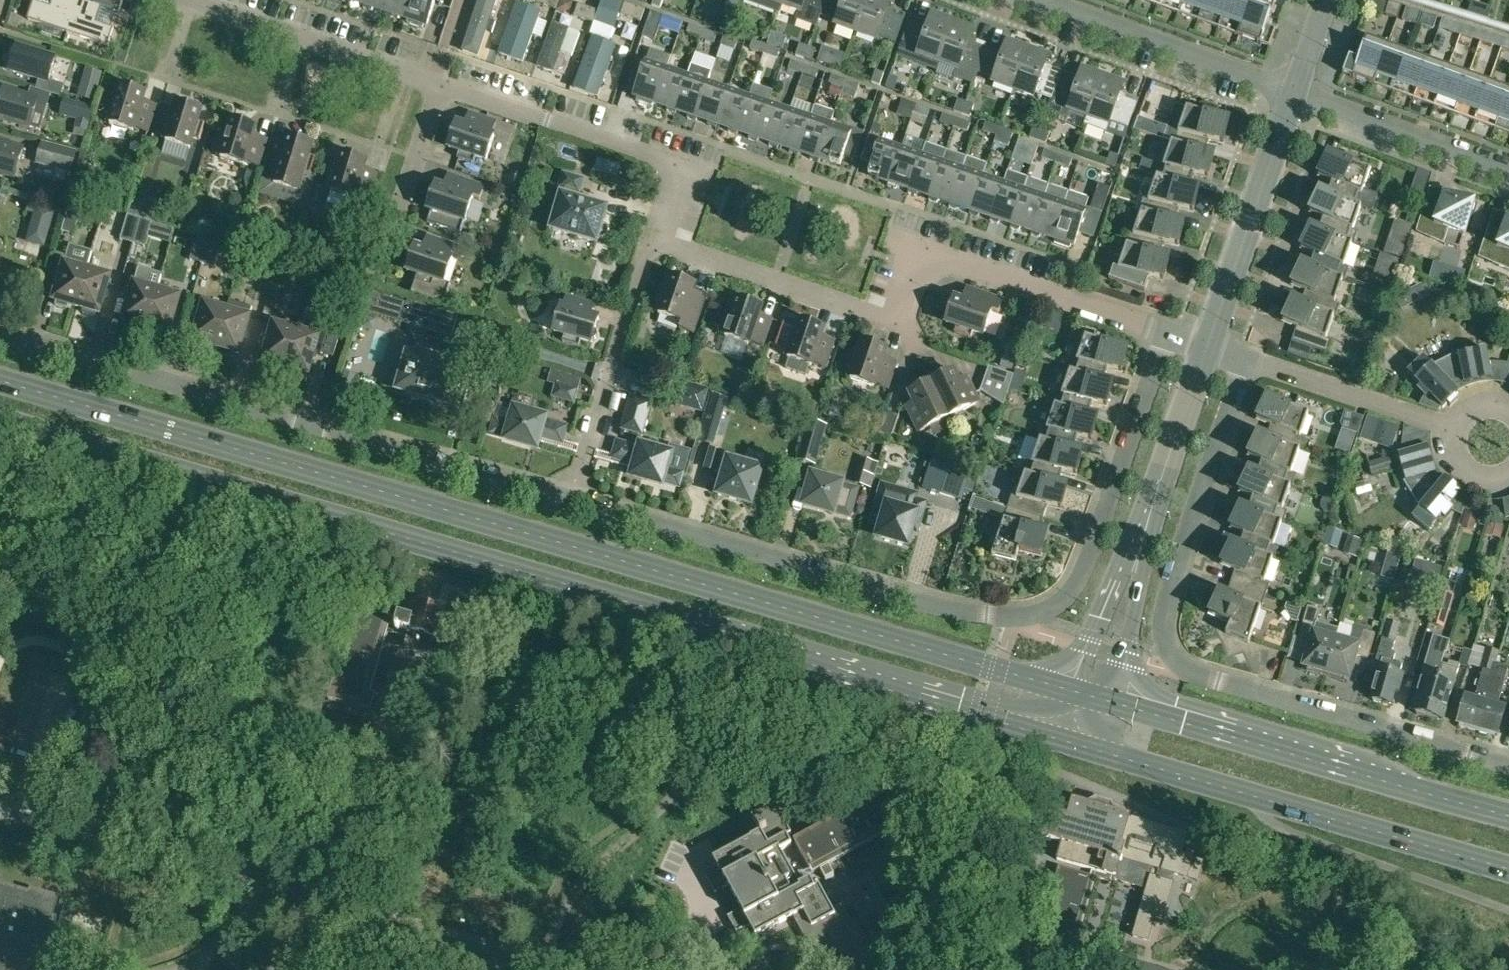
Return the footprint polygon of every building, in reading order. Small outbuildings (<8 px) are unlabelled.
[(67,33),(78,0),(53,0),(51,7),(33,1),(27,19),(67,33)] [(89,0),(78,0),(67,33),(107,46),(114,28),(96,22),(101,6),(119,12),(123,0),(97,0),(96,2),(89,0)] [(140,16),(146,0),(133,0),(128,12),(140,16)] [(365,4),(364,4),(363,8),(371,11),(373,6),(385,10),(385,11),(389,0),(366,0),(365,4)] [(406,18),(412,0),(389,0),(385,11),(383,15),(392,18),(393,13),(406,18)] [(406,18),(408,18),(406,23),(423,28),(424,24),(427,25),(435,0),(412,0),(406,18)] [(493,4),(484,0),(481,0),(464,44),(476,49),(493,4)] [(536,2),(556,9),(559,0),(537,0),(536,2)] [(614,0),(603,0),(595,23),(615,30),(624,3),(614,0)] [(652,5),(660,8),(663,0),(654,0),(652,5)] [(723,17),(724,17),(732,20),(740,0),(729,0),(723,17)] [(778,12),(782,0),(745,0),(778,12)] [(778,12),(781,5),(799,12),(797,19),(815,26),(820,14),(825,0),(782,0),(778,12)] [(856,32),(867,0),(825,0),(820,14),(838,21),(836,25),(856,32)] [(889,0),(867,0),(856,32),(875,39),(877,35),(896,42),(904,18),(886,11),(890,0),(889,0)] [(1178,14),(1183,0),(1160,0),(1158,6),(1178,14)] [(1178,14),(1198,21),(1206,0),(1183,0),(1178,14)] [(1198,21),(1218,29),(1229,0),(1206,0),(1198,21)] [(1251,0),(1229,0),(1218,29),(1239,36),(1251,0)] [(1239,36),(1269,47),(1276,29),(1267,26),(1275,4),(1264,0),(1251,0),(1239,36)] [(1366,8),(1384,14),(1388,1),(1384,0),(1369,0),(1366,8)] [(1447,6),(1429,0),(1426,0),(1424,7),(1445,14),(1447,6)] [(514,68),(536,7),(521,2),(499,63),(514,68)] [(1389,2),(1385,15),(1398,19),(1402,6),(1389,2)] [(645,10),(625,3),(620,15),(640,22),(645,10)] [(598,11),(578,4),(574,16),(594,23),(598,11)] [(1465,20),(1468,12),(1447,6),(1445,14),(1465,20)] [(1406,8),(1402,20),(1417,25),(1421,13),(1406,8)] [(651,11),(642,36),(654,40),(663,15),(651,11)] [(1436,16),(1422,12),(1419,24),(1433,28),(1436,16)] [(1486,27),(1488,19),(1468,12),(1465,20),(1486,27)] [(916,62),(935,69),(952,23),(933,16),(929,27),(910,20),(897,55),(916,62)] [(724,17),(720,29),(728,32),(732,20),(724,17)] [(1486,27),(1507,33),(1508,25),(1488,19),(1486,27)] [(728,32),(736,35),(740,23),(732,20),(728,32)] [(1452,22),(1449,32),(1460,35),(1463,26),(1452,22)] [(977,72),(986,48),(968,42),(972,30),(952,23),(935,69),(936,70),(939,62),(957,69),(954,76),(973,83),(977,72)] [(689,24),(686,33),(700,38),(703,29),(689,24)] [(557,74),(572,32),(556,26),(541,68),(557,74)] [(1463,26),(1460,35),(1472,39),(1475,29),(1463,26)] [(703,29),(700,38),(714,43),(717,34),(703,29)] [(1485,32),(1482,43),(1491,46),(1494,35),(1485,32)] [(610,38),(598,33),(579,81),(591,86),(610,38)] [(723,37),(721,45),(734,50),(737,41),(723,37)] [(1342,74),(1373,85),(1388,45),(1366,37),(1358,59),(1349,56),(1342,74)] [(752,40),(749,49),(763,54),(766,45),(752,40)] [(986,48),(977,72),(995,78),(993,82),(1013,89),(1027,50),(1008,43),(1004,55),(986,48)] [(800,44),(795,56),(804,58),(808,47),(800,44)] [(780,50),(766,45),(763,54),(777,58),(780,50)] [(1373,85),(1393,92),(1408,52),(1388,45),(1373,85)] [(804,58),(812,61),(816,50),(808,47),(804,58)] [(10,71),(39,80),(36,89),(60,97),(64,84),(49,79),(55,59),(17,48),(10,71)] [(1034,92),(1052,99),(1061,76),(1043,69),(1047,57),(1027,50),(1013,89),(1033,97),(1034,92)] [(1393,92),(1414,100),(1428,60),(1408,52),(1393,92)] [(791,60),(788,69),(802,74),(805,65),(791,60)] [(1434,107),(1449,67),(1428,60),(1414,100),(1434,107)] [(653,102),(656,102),(667,69),(646,62),(634,95),(637,96),(636,101),(652,106),(653,102)] [(691,64),(687,76),(676,109),(677,109),(689,113),(687,118),(696,121),(697,116),(696,116),(708,83),(712,71),(691,64)] [(805,65),(802,74),(816,78),(819,70),(805,65)] [(1434,107),(1454,115),(1469,74),(1449,67),(1434,107)] [(687,76),(667,69),(656,102),(668,106),(667,111),(675,114),(677,109),(676,109),(687,76)] [(101,74),(89,70),(84,85),(97,89),(101,74)] [(876,70),(871,82),(880,85),(884,73),(876,70)] [(1079,82),(1061,76),(1052,99),(1048,110),(1067,117),(1069,110),(1088,117),(1085,124),(1086,124),(1103,78),(1083,71),(1079,82)] [(1475,122),(1489,82),(1469,74),(1454,115),(1475,122)] [(832,75),(829,83),(843,88),(846,80),(832,75)] [(890,75),(885,87),(894,90),(898,78),(890,75)] [(1122,85),(1103,78),(1086,124),(1105,131),(1109,120),(1128,127),(1137,102),(1118,96),(1122,85)] [(859,84),(846,80),(843,88),(857,93),(859,84)] [(1495,129),(1508,90),(1508,89),(1489,82),(1475,122),(1495,129)] [(696,116),(697,116),(709,120),(707,125),(716,128),(718,123),(717,123),(728,90),(708,83),(696,116)] [(145,93),(132,89),(132,88),(132,86),(131,85),(130,85),(128,84),(127,84),(126,84),(125,84),(123,85),(122,86),(121,86),(118,97),(111,94),(106,111),(113,113),(110,124),(133,131),(134,128),(148,133),(156,105),(142,101),(145,93)] [(749,97),(728,90),(717,123),(718,123),(729,127),(728,132),(737,135),(738,130),(737,130),(749,97)] [(1508,134),(1508,90),(1495,129),(1508,134)] [(38,101),(4,91),(0,103),(0,119),(30,128),(38,101)] [(758,137),(769,104),(749,97),(737,130),(738,130),(750,134),(748,139),(757,142),(759,137),(758,137)] [(92,105),(68,98),(64,113),(88,120),(92,105)] [(902,99),(899,108),(913,113),(916,104),(902,99)] [(958,99),(954,111),(962,114),(966,102),(958,99)] [(974,105),(966,102),(962,114),(970,117),(974,105)] [(191,106),(190,107),(178,103),(175,111),(161,107),(153,134),(167,138),(166,141),(189,148),(192,138),(200,140),(205,123),(198,121),(201,110),(200,110),(200,108),(199,107),(198,106),(197,105),(196,105),(195,105),(193,105),(192,105),(191,106)] [(789,111),(769,104),(758,137),(759,137),(770,141),(769,146),(777,149),(779,144),(778,144),(789,111)] [(815,104),(810,118),(799,151),(811,155),(810,160),(818,163),(820,158),(819,158),(830,125),(835,112),(815,104)] [(916,104),(913,113),(927,117),(930,109),(916,104)] [(1169,142),(1171,143),(1172,142),(1205,153),(1209,140),(1223,144),(1228,122),(1187,108),(1178,132),(1173,130),(1169,142)] [(778,144),(779,144),(791,148),(789,153),(798,156),(799,151),(810,118),(789,111),(778,144)] [(456,123),(452,136),(451,136),(449,137),(448,137),(447,138),(447,140),(447,141),(447,142),(447,144),(448,145),(449,146),(448,147),(459,150),(457,157),(473,163),(476,156),(486,160),(494,136),(491,135),(496,122),(469,113),(464,126),(456,123)] [(943,114),(940,122),(954,127),(957,119),(943,114)] [(234,119),(233,120),(232,120),(229,131),(222,128),(217,145),(224,147),(220,158),(244,165),(245,162),(259,167),(267,139),(253,135),(256,127),(243,123),(243,122),(242,120),(242,119),(241,119),(239,118),(238,118),(237,118),(235,118),(234,119)] [(967,132),(970,123),(957,119),(954,127),(967,132)] [(985,122),(983,131),(996,136),(999,127),(985,122)] [(853,128),(851,132),(830,125),(819,158),(820,158),(840,165),(844,155),(850,157),(859,130),(853,128)] [(1034,126),(1029,138),(1037,141),(1042,129),(1034,126)] [(1013,132),(999,127),(996,136),(994,141),(1008,146),(1013,132)] [(1050,132),(1042,129),(1037,141),(1046,144),(1050,132)] [(312,144),(311,144),(311,142),(310,141),(309,140),(308,139),(307,139),(306,139),(304,139),(303,139),(302,140),(301,141),(288,137),(286,145),(272,141),(264,168),(278,172),(274,184),(297,192),(303,172),(310,174),(316,157),(308,155),(312,144)] [(868,174),(889,181),(890,182),(901,149),(879,141),(875,154),(869,152),(865,162),(872,165),(868,174)] [(910,189),(909,188),(908,193),(916,196),(918,191),(930,195),(942,163),(946,149),(926,142),(921,156),(910,189)] [(1024,142),(1021,151),(1035,156),(1038,147),(1024,142)] [(1213,156),(1205,153),(1172,142),(1171,143),(1164,166),(1158,165),(1154,177),(1156,177),(1157,176),(1190,187),(1194,175),(1208,178),(1213,156)] [(15,178),(23,151),(0,144),(0,174),(15,178)] [(43,145),(38,163),(71,171),(75,153),(43,145)] [(921,156),(901,149),(890,182),(889,181),(887,186),(896,189),(897,184),(909,188),(910,189),(921,156)] [(951,202),(967,156),(946,149),(942,163),(930,195),(928,200),(937,203),(938,198),(950,202),(951,202)] [(1045,149),(1042,158),(1055,163),(1058,154),(1045,149)] [(344,153),(343,154),(342,153),(339,164),(332,162),(327,179),(334,181),(330,192),(354,199),(355,196),(369,200),(377,173),(363,169),(366,161),(353,157),(353,155),(353,154),(352,153),(351,152),(349,152),(348,152),(347,152),(345,152),(344,153)] [(1110,153),(1106,165),(1114,168),(1119,156),(1110,153)] [(1058,154),(1055,163),(1069,168),(1072,159),(1058,154)] [(971,209),(983,176),(987,163),(967,156),(951,202),(950,202),(949,207),(958,210),(959,205),(971,209)] [(1328,195),(1361,206),(1372,210),(1377,194),(1363,189),(1370,170),(1328,156),(1319,177),(1332,182),(1328,195)] [(992,216),(991,216),(990,221),(998,224),(1000,219),(1011,223),(1012,223),(1023,190),(1028,177),(1007,170),(1003,183),(992,216)] [(460,235),(465,221),(473,198),(479,200),(484,186),(448,174),(443,188),(435,185),(431,197),(430,198),(428,198),(427,199),(427,200),(426,201),(426,202),(426,204),(426,205),(427,206),(428,207),(427,208),(431,210),(427,224),(460,235)] [(602,225),(607,208),(578,199),(584,180),(564,174),(559,188),(563,189),(551,230),(597,243),(598,238),(603,240),(607,237),(609,231),(607,226),(602,225)] [(971,209),(969,214),(978,217),(979,212),(991,216),(992,216),(1003,183),(983,176),(971,209)] [(1198,190),(1190,187),(1157,176),(1156,177),(1149,200),(1143,199),(1139,211),(1141,212),(1142,210),(1175,222),(1179,209),(1193,212),(1198,190)] [(1012,223),(1011,223),(1010,228),(1019,231),(1020,226),(1032,230),(1033,230),(1048,184),(1028,177),(1023,190),(1012,223)] [(93,186),(77,182),(72,196),(88,201),(93,186)] [(1033,230),(1032,230),(1030,235),(1039,237),(1040,233),(1053,237),(1069,191),(1048,184),(1033,230)] [(1098,184),(1090,209),(1102,213),(1111,188),(1098,184)] [(1090,198),(1069,191),(1053,237),(1055,238),(1054,242),(1070,248),(1071,243),(1074,244),(1090,198)] [(1352,242),(1352,244),(1354,244),(1358,232),(1353,230),(1360,207),(1361,206),(1328,195),(1319,192),(1310,213),(1323,218),(1319,231),(1352,242)] [(1460,249),(1465,234),(1474,204),(1444,194),(1441,203),(1429,200),(1430,199),(1428,198),(1418,232),(1431,236),(1430,237),(1443,244),(1460,249)] [(71,199),(61,232),(74,236),(83,202),(71,199)] [(42,245),(52,213),(38,208),(28,241),(42,245)] [(1127,244),(1160,256),(1164,243),(1178,246),(1183,224),(1175,222),(1142,210),(1141,212),(1134,234),(1128,233),(1124,245),(1126,246),(1127,244)] [(128,215),(120,240),(132,244),(140,218),(128,215)] [(1507,217),(1503,229),(1492,225),(1493,222),(1491,221),(1480,257),(1493,261),(1493,263),(1508,268),(1508,218),(1507,217)] [(140,218),(132,244),(145,247),(152,222),(140,218)] [(1343,279),(1343,280),(1345,281),(1349,269),(1344,266),(1352,244),(1352,242),(1319,231),(1310,228),(1301,249),(1314,255),(1310,267),(1343,279)] [(197,235),(190,260),(202,264),(210,238),(197,235)] [(414,246),(410,259),(406,261),(405,265),(407,269),(406,270),(417,273),(411,293),(443,303),(449,284),(445,283),(452,259),(450,258),(454,245),(427,236),(423,249),(414,246)] [(210,238),(202,264),(214,267),(222,242),(210,238)] [(69,305),(78,307),(88,270),(87,269),(88,265),(92,250),(70,244),(54,300),(56,301),(55,306),(68,309),(69,305)] [(1168,259),(1160,256),(1127,244),(1126,246),(1119,268),(1113,267),(1109,279),(1145,291),(1149,277),(1163,281),(1168,259)] [(267,255),(260,280),(272,284),(279,259),(267,255)] [(279,259),(272,284),(284,288),(291,262),(279,259)] [(1343,279),(1310,267),(1302,264),(1292,285),(1305,291),(1301,304),(1334,315),(1334,316),(1336,317),(1340,305),(1335,303),(1343,280),(1343,279)] [(88,270),(78,307),(84,309),(82,313),(95,317),(97,313),(99,313),(110,276),(88,270)] [(673,276),(672,276),(671,276),(668,287),(660,285),(655,301),(662,304),(658,314),(681,322),(679,328),(693,333),(705,297),(692,292),(695,284),(682,280),(682,279),(681,277),(681,276),(680,275),(678,275),(677,274),(676,275),(674,275),(673,276)] [(147,327),(158,290),(134,283),(123,320),(126,321),(125,326),(138,329),(139,325),(147,327)] [(1396,298),(1401,309),(1426,296),(1420,286),(1396,298)] [(945,320),(946,321),(946,322),(957,325),(954,332),(971,338),(973,331),(984,335),(992,312),(998,314),(1002,300),(966,287),(962,301),(953,298),(949,311),(948,311),(947,311),(946,312),(945,313),(944,314),(944,316),(944,317),(944,318),(945,320)] [(158,290),(147,327),(153,329),(152,334),(165,337),(166,333),(169,333),(180,296),(158,290)] [(596,332),(595,331),(599,319),(591,316),(594,305),(567,297),(563,308),(560,307),(553,331),(564,334),(562,341),(579,346),(581,339),(592,342),(592,341),(594,341),(595,340),(596,340),(597,339),(597,337),(597,336),(597,335),(597,333),(596,332)] [(761,307),(749,302),(748,301),(748,300),(747,299),(746,298),(745,297),(744,297),(742,297),(741,297),(740,298),(739,299),(738,299),(734,310),(727,307),(721,324),(722,324),(719,333),(725,335),(725,337),(748,345),(749,342),(763,346),(772,319),(758,315),(761,307)] [(217,347),(230,301),(227,310),(204,303),(193,340),(196,341),(194,346),(207,350),(209,345),(217,347)] [(230,301),(217,347),(223,349),(222,354),(234,357),(236,353),(239,354),(252,307),(230,301)] [(1334,315),(1301,304),(1293,301),(1283,322),(1296,327),(1292,341),(1327,353),(1331,341),(1326,339),(1334,316),(1334,315)] [(434,310),(409,303),(403,322),(429,329),(434,310)] [(803,372),(805,364),(811,366),(812,363),(825,368),(834,341),(821,336),(824,328),(811,324),(811,322),(810,321),(810,320),(809,319),(807,319),(806,318),(805,318),(803,319),(802,319),(801,320),(800,320),(797,331),(790,328),(784,345),(791,347),(784,366),(786,370),(800,374),(803,372)] [(286,368),(297,330),(273,323),(263,361),(265,361),(264,366),(277,370),(278,365),(286,368)] [(333,358),(341,332),(329,328),(321,354),(333,358)] [(319,337),(297,330),(286,368),(293,369),(291,374),(304,378),(306,373),(308,374),(319,337)] [(1070,371),(1103,382),(1108,369),(1121,373),(1127,351),(1085,336),(1077,360),(1072,359),(1068,371),(1070,372),(1070,371)] [(865,340),(864,341),(863,341),(859,352),(852,350),(846,366),(853,369),(850,379),(873,387),(874,384),(888,389),(897,362),(883,357),(886,349),(874,345),(873,343),(873,342),(872,341),(871,340),(870,340),(869,339),(867,339),(866,340),(865,340)] [(409,356),(399,389),(429,398),(437,403),(447,403),(450,404),(464,408),(469,390),(456,386),(460,371),(453,369),(456,358),(419,347),(416,358),(409,356)] [(1421,386),(1418,389),(1426,398),(1430,395),(1443,408),(1447,404),(1450,407),(1458,399),(1455,396),(1458,393),(1453,388),(1464,382),(1465,384),(1492,379),(1486,349),(1460,354),(1459,352),(1432,366),(1423,357),(1408,373),(1421,386)] [(1012,370),(1015,362),(1004,358),(1001,366),(1012,370)] [(988,366),(984,378),(1009,387),(1014,375),(988,366)] [(547,382),(557,385),(553,396),(573,402),(576,390),(580,378),(561,373),(551,370),(547,382)] [(931,381),(949,418),(978,403),(966,378),(958,382),(953,371),(941,377),(940,376),(939,375),(937,375),(936,375),(935,376),(934,376),(933,377),(932,379),(932,380),(932,381),(931,381)] [(1112,385),(1103,382),(1070,371),(1070,372),(1062,395),(1057,393),(1053,405),(1055,406),(1055,405),(1088,416),(1092,403),(1106,407),(1112,385)] [(921,385),(921,386),(910,392),(915,403),(907,406),(920,432),(949,418),(931,381),(931,382),(930,381),(928,380),(927,380),(926,380),(924,381),(923,382),(922,382),(922,384),(921,385)] [(702,411),(708,390),(682,382),(675,403),(702,411)] [(615,429),(640,437),(650,401),(626,394),(615,429)] [(1299,449),(1299,450),(1301,451),(1305,439),(1300,437),(1308,413),(1267,399),(1258,420),(1271,425),(1266,438),(1299,449)] [(1097,419),(1088,416),(1055,405),(1055,406),(1047,429),(1042,427),(1038,439),(1040,440),(1040,439),(1073,450),(1077,438),(1091,441),(1097,419)] [(502,421),(498,435),(506,437),(506,439),(536,448),(540,436),(561,442),(565,428),(544,422),(545,418),(539,416),(539,414),(530,411),(529,413),(515,409),(510,424),(502,421)] [(1354,413),(1345,410),(1344,410),(1340,422),(1343,428),(1357,433),(1363,416),(1354,413)] [(886,412),(878,437),(890,441),(898,416),(886,412)] [(808,421),(797,459),(815,464),(826,426),(808,421)] [(1291,485),(1290,487),(1292,487),(1296,475),(1291,473),(1299,450),(1299,449),(1266,438),(1258,435),(1249,456),(1262,462),(1257,474),(1291,485)] [(1082,453),(1073,450),(1040,439),(1040,440),(1032,463),(1027,462),(1022,474),(1025,474),(1025,473),(1058,484),(1062,472),(1076,475),(1082,453)] [(618,443),(614,457),(635,463),(631,476),(662,484),(662,482),(679,487),(683,473),(667,468),(671,454),(656,450),(656,448),(647,445),(646,447),(640,445),(639,449),(618,443)] [(1405,481),(1403,482),(1420,507),(1412,517),(1429,531),(1441,516),(1445,519),(1453,510),(1449,507),(1462,493),(1457,488),(1459,485),(1451,478),(1448,481),(1445,478),(1440,484),(1433,474),(1435,473),(1428,447),(1398,455),(1405,481)] [(709,449),(703,468),(723,474),(717,495),(738,501),(740,504),(744,505),(748,504),(751,505),(762,469),(730,459),(731,455),(709,449)] [(853,483),(871,488),(874,476),(869,474),(873,461),(860,457),(853,483)] [(965,491),(970,477),(971,474),(931,461),(923,488),(962,501),(965,491)] [(1282,522),(1281,523),(1283,524),(1287,512),(1282,509),(1290,487),(1291,485),(1257,474),(1249,471),(1240,492),(1253,498),(1249,510),(1282,522)] [(1012,496),(1008,507),(1043,519),(1047,506),(1061,509),(1067,487),(1058,484),(1025,473),(1025,474),(1017,497),(1012,496)] [(803,504),(833,513),(833,512),(850,517),(858,489),(842,484),(842,483),(812,475),(803,504)] [(975,496),(970,509),(1004,521),(992,556),(1016,562),(1019,550),(1041,556),(1046,534),(1039,531),(1043,519),(1008,507),(975,496)] [(887,505),(878,536),(907,545),(911,530),(917,532),(925,503),(914,500),(910,512),(887,505)] [(1273,558),(1272,559),(1274,560),(1278,548),(1274,546),(1281,523),(1282,522),(1249,510),(1240,508),(1231,528),(1244,534),(1240,547),(1273,558)] [(1323,544),(1339,549),(1345,532),(1329,527),(1323,544)] [(1231,583),(1266,595),(1270,584),(1265,582),(1272,559),(1273,558),(1240,547),(1231,544),(1222,565),(1235,570),(1231,583)] [(1386,563),(1400,567),(1403,554),(1390,550),(1386,563)] [(1266,595),(1231,583),(1226,595),(1219,593),(1210,614),(1231,623),(1226,634),(1249,644),(1260,608),(1261,609),(1266,595)] [(1442,593),(1432,626),(1441,629),(1451,595),(1442,593)] [(389,631),(385,646),(395,649),(395,648),(447,663),(454,637),(464,640),(469,624),(459,621),(460,618),(443,614),(444,613),(418,606),(413,624),(399,620),(396,633),(389,631)] [(1324,675),(1325,676),(1336,639),(1339,628),(1316,622),(1320,609),(1307,606),(1298,639),(1310,642),(1303,667),(1307,668),(1306,672),(1324,676),(1324,675)] [(359,711),(386,617),(355,608),(328,702),(359,711)] [(1402,665),(1393,662),(1395,654),(1392,651),(1400,625),(1387,621),(1374,667),(1379,668),(1370,698),(1373,699),(1373,701),(1379,703),(1382,701),(1392,704),(1395,691),(1399,692),(1404,675),(1400,674),(1402,665)] [(1339,628),(1336,639),(1325,676),(1343,683),(1344,679),(1349,680),(1356,656),(1368,659),(1375,634),(1363,630),(1340,623),(1339,628)] [(1428,715),(1442,665),(1446,652),(1448,652),(1451,641),(1434,637),(1412,710),(1416,711),(1417,714),(1422,716),(1425,714),(1428,715)] [(1483,669),(1493,672),(1495,664),(1498,652),(1487,649),(1481,668),(1483,669)] [(1448,666),(1442,665),(1428,715),(1431,716),(1432,718),(1437,720),(1440,718),(1443,719),(1455,681),(1454,681),(1459,665),(1449,662),(1448,666)] [(1476,729),(1478,729),(1492,680),(1496,664),(1495,664),(1493,672),(1483,669),(1475,699),(1466,697),(1458,724),(1468,726),(1468,729),(1474,731),(1476,729)] [(1492,680),(1478,729),(1479,730),(1480,732),(1486,734),(1488,732),(1497,735),(1505,708),(1497,706),(1504,683),(1508,668),(1496,664),(1492,680)] [(317,744),(355,754),(360,735),(322,724),(317,744)] [(899,820),(884,792),(794,841),(809,869),(899,820)] [(1114,876),(1113,879),(1147,889),(1133,937),(1148,941),(1155,917),(1162,920),(1173,884),(1171,883),(1173,875),(1187,879),(1193,858),(1181,855),(1187,835),(1114,814),(1115,810),(1111,804),(1096,800),(1090,803),(1089,807),(1073,802),(1068,819),(1047,813),(1040,837),(1061,843),(1056,859),(1114,876)] [(756,936),(794,916),(803,911),(796,897),(815,887),(810,879),(800,885),(781,850),(791,845),(787,836),(791,834),(775,804),(752,816),(760,832),(751,837),(751,838),(714,859),(720,870),(706,877),(715,893),(728,886),(741,910),(728,917),(737,933),(750,925),(756,936)] [(1066,958),(1066,957),(1090,876),(1058,867),(1034,949),(1066,958)] [(825,869),(817,873),(822,883),(831,879),(825,869)] [(0,913),(0,969),(15,969),(16,965),(25,968),(35,934),(49,938),(56,917),(51,915),(57,896),(28,887),(27,891),(8,885),(0,913)] [(815,887),(796,897),(803,911),(794,916),(820,964),(837,955),(845,969),(851,969),(874,957),(854,921),(850,922),(842,907),(833,912),(819,885),(815,887)]
